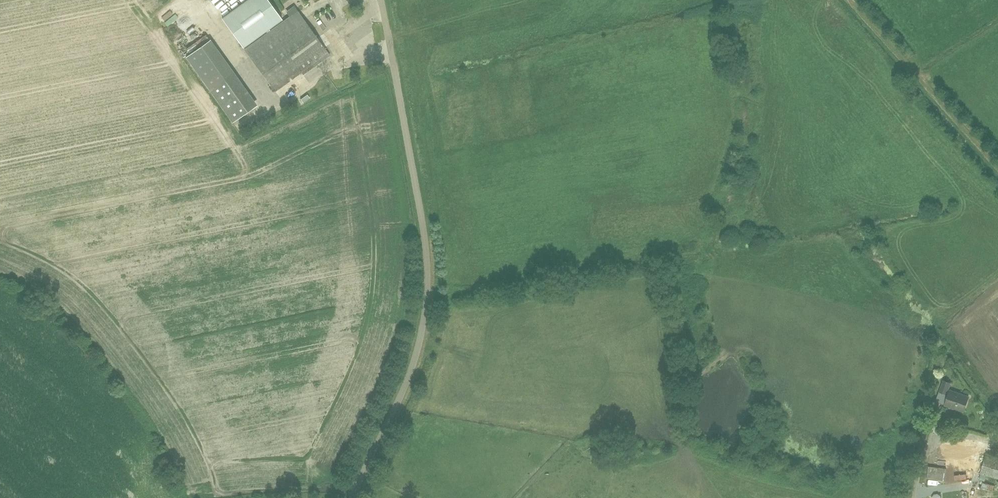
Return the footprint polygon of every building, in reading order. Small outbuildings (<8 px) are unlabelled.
[(243,48),(282,19),(268,0),(248,0),(222,18),(243,48)] [(303,75),(330,55),(308,24),(294,34),(285,21),(245,49),(276,92),(302,73),(303,75)] [(167,26),(169,36),(181,33),(180,24),(167,26)] [(210,85),(232,118),(257,101),(235,68),(225,74),(226,74),(210,85)] [(964,411),(969,397),(948,390),(950,383),(943,380),(939,392),(948,395),(945,405),(964,411)] [(985,456),(980,473),(997,478),(997,460),(985,456)] [(944,481),(946,469),(929,466),(927,478),(944,481)]
